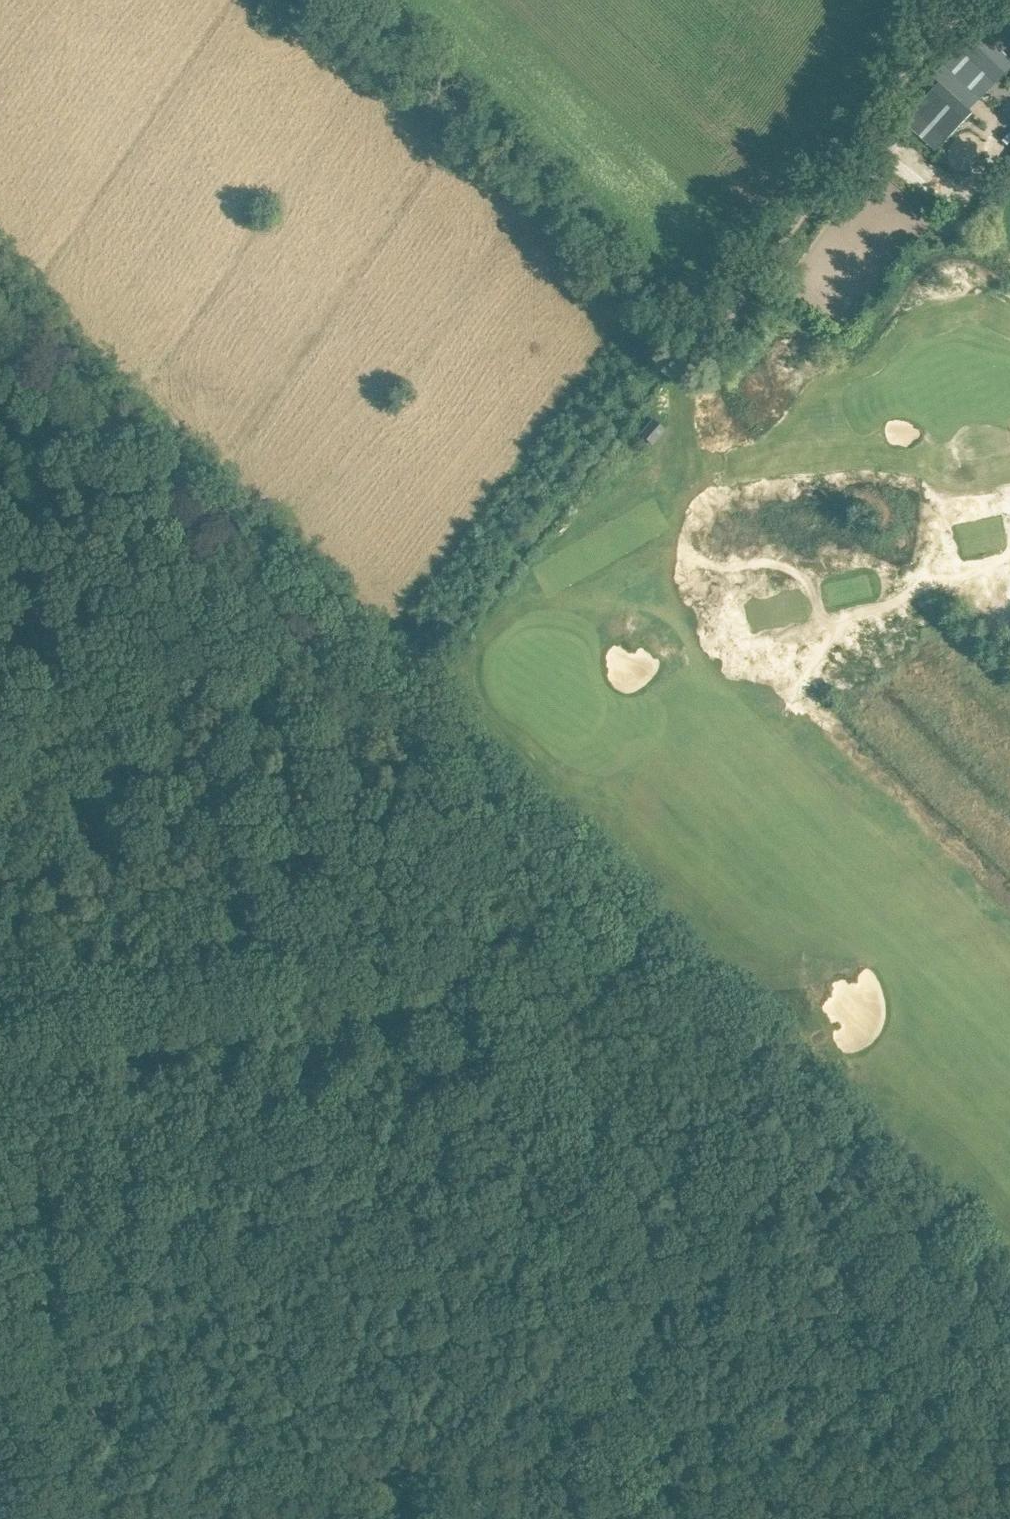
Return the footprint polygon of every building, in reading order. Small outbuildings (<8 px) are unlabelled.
[(933,76),(910,104),(916,109),(905,121),(915,131),(916,131),(937,151),(973,113),(969,110),(1009,70),(1009,61),(980,32),(934,77),(933,76)] [(653,417),(640,432),(651,443),(665,427),(653,417)] [(844,998),(846,1047),(877,1045),(875,996),(844,998)]
